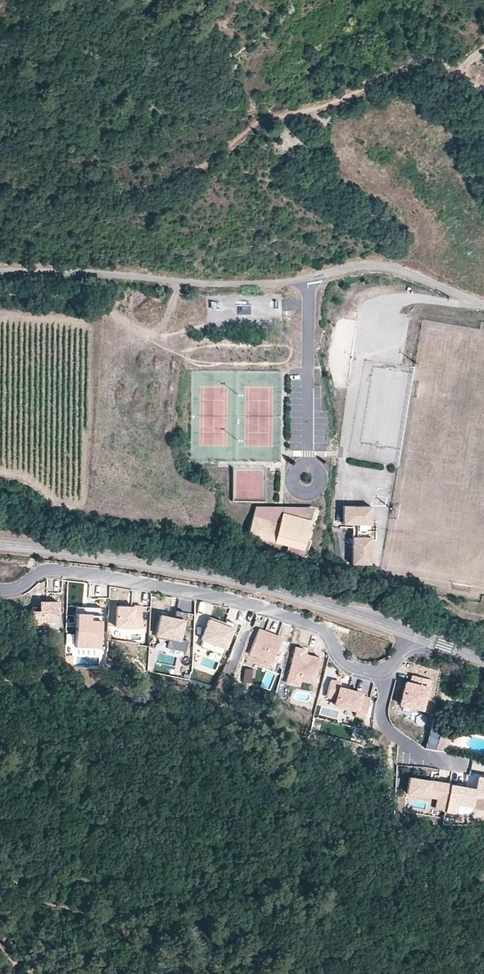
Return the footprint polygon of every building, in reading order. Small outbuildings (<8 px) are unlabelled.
[(256,505),(253,515),(279,522),(282,512),(311,519),(314,506),(256,505)] [(371,523),(371,507),(344,506),(344,523),(356,523),(356,537),(353,537),(353,563),(370,564),(370,539),(375,540),(375,523),(371,523)] [(306,538),(311,519),(282,512),(279,522),(253,515),(248,534),(289,545),(287,550),(306,556),(311,539),(306,538)] [(41,613),(30,613),(31,630),(60,629),(60,593),(47,593),(47,603),(41,603),(41,613)] [(132,607),(116,606),(116,627),(139,628),(140,606),(132,606),(132,607)] [(183,611),(175,609),(173,617),(159,614),(155,635),(167,638),(166,646),(184,650),(186,639),(178,637),(183,611)] [(91,615),(77,615),(76,649),(101,650),(102,623),(91,623),(91,615)] [(222,624),(223,621),(208,616),(206,618),(222,624)] [(220,654),(232,622),(223,619),(223,621),(222,624),(206,618),(199,638),(201,639),(198,646),(220,654)] [(276,639),(277,637),(258,630),(249,655),(272,664),(281,641),(276,639)] [(305,649),(295,647),(286,683),(299,686),(300,681),(314,684),(320,658),(303,654),(305,649)] [(73,657),(65,656),(64,665),(72,665),(73,657)] [(422,708),(428,677),(409,673),(408,679),(403,678),(397,702),(422,708)] [(339,680),(329,678),(325,694),(335,696),(333,702),(356,707),(354,714),(364,717),(369,696),(359,693),(360,690),(338,685),(339,680)] [(446,750),(450,736),(441,733),(437,747),(446,750)] [(450,787),(450,784),(410,777),(407,793),(438,799),(437,809),(446,811),(447,803),(450,787)] [(450,787),(447,803),(472,807),(473,798),(483,800),(483,778),(474,777),(472,790),(450,787)]
